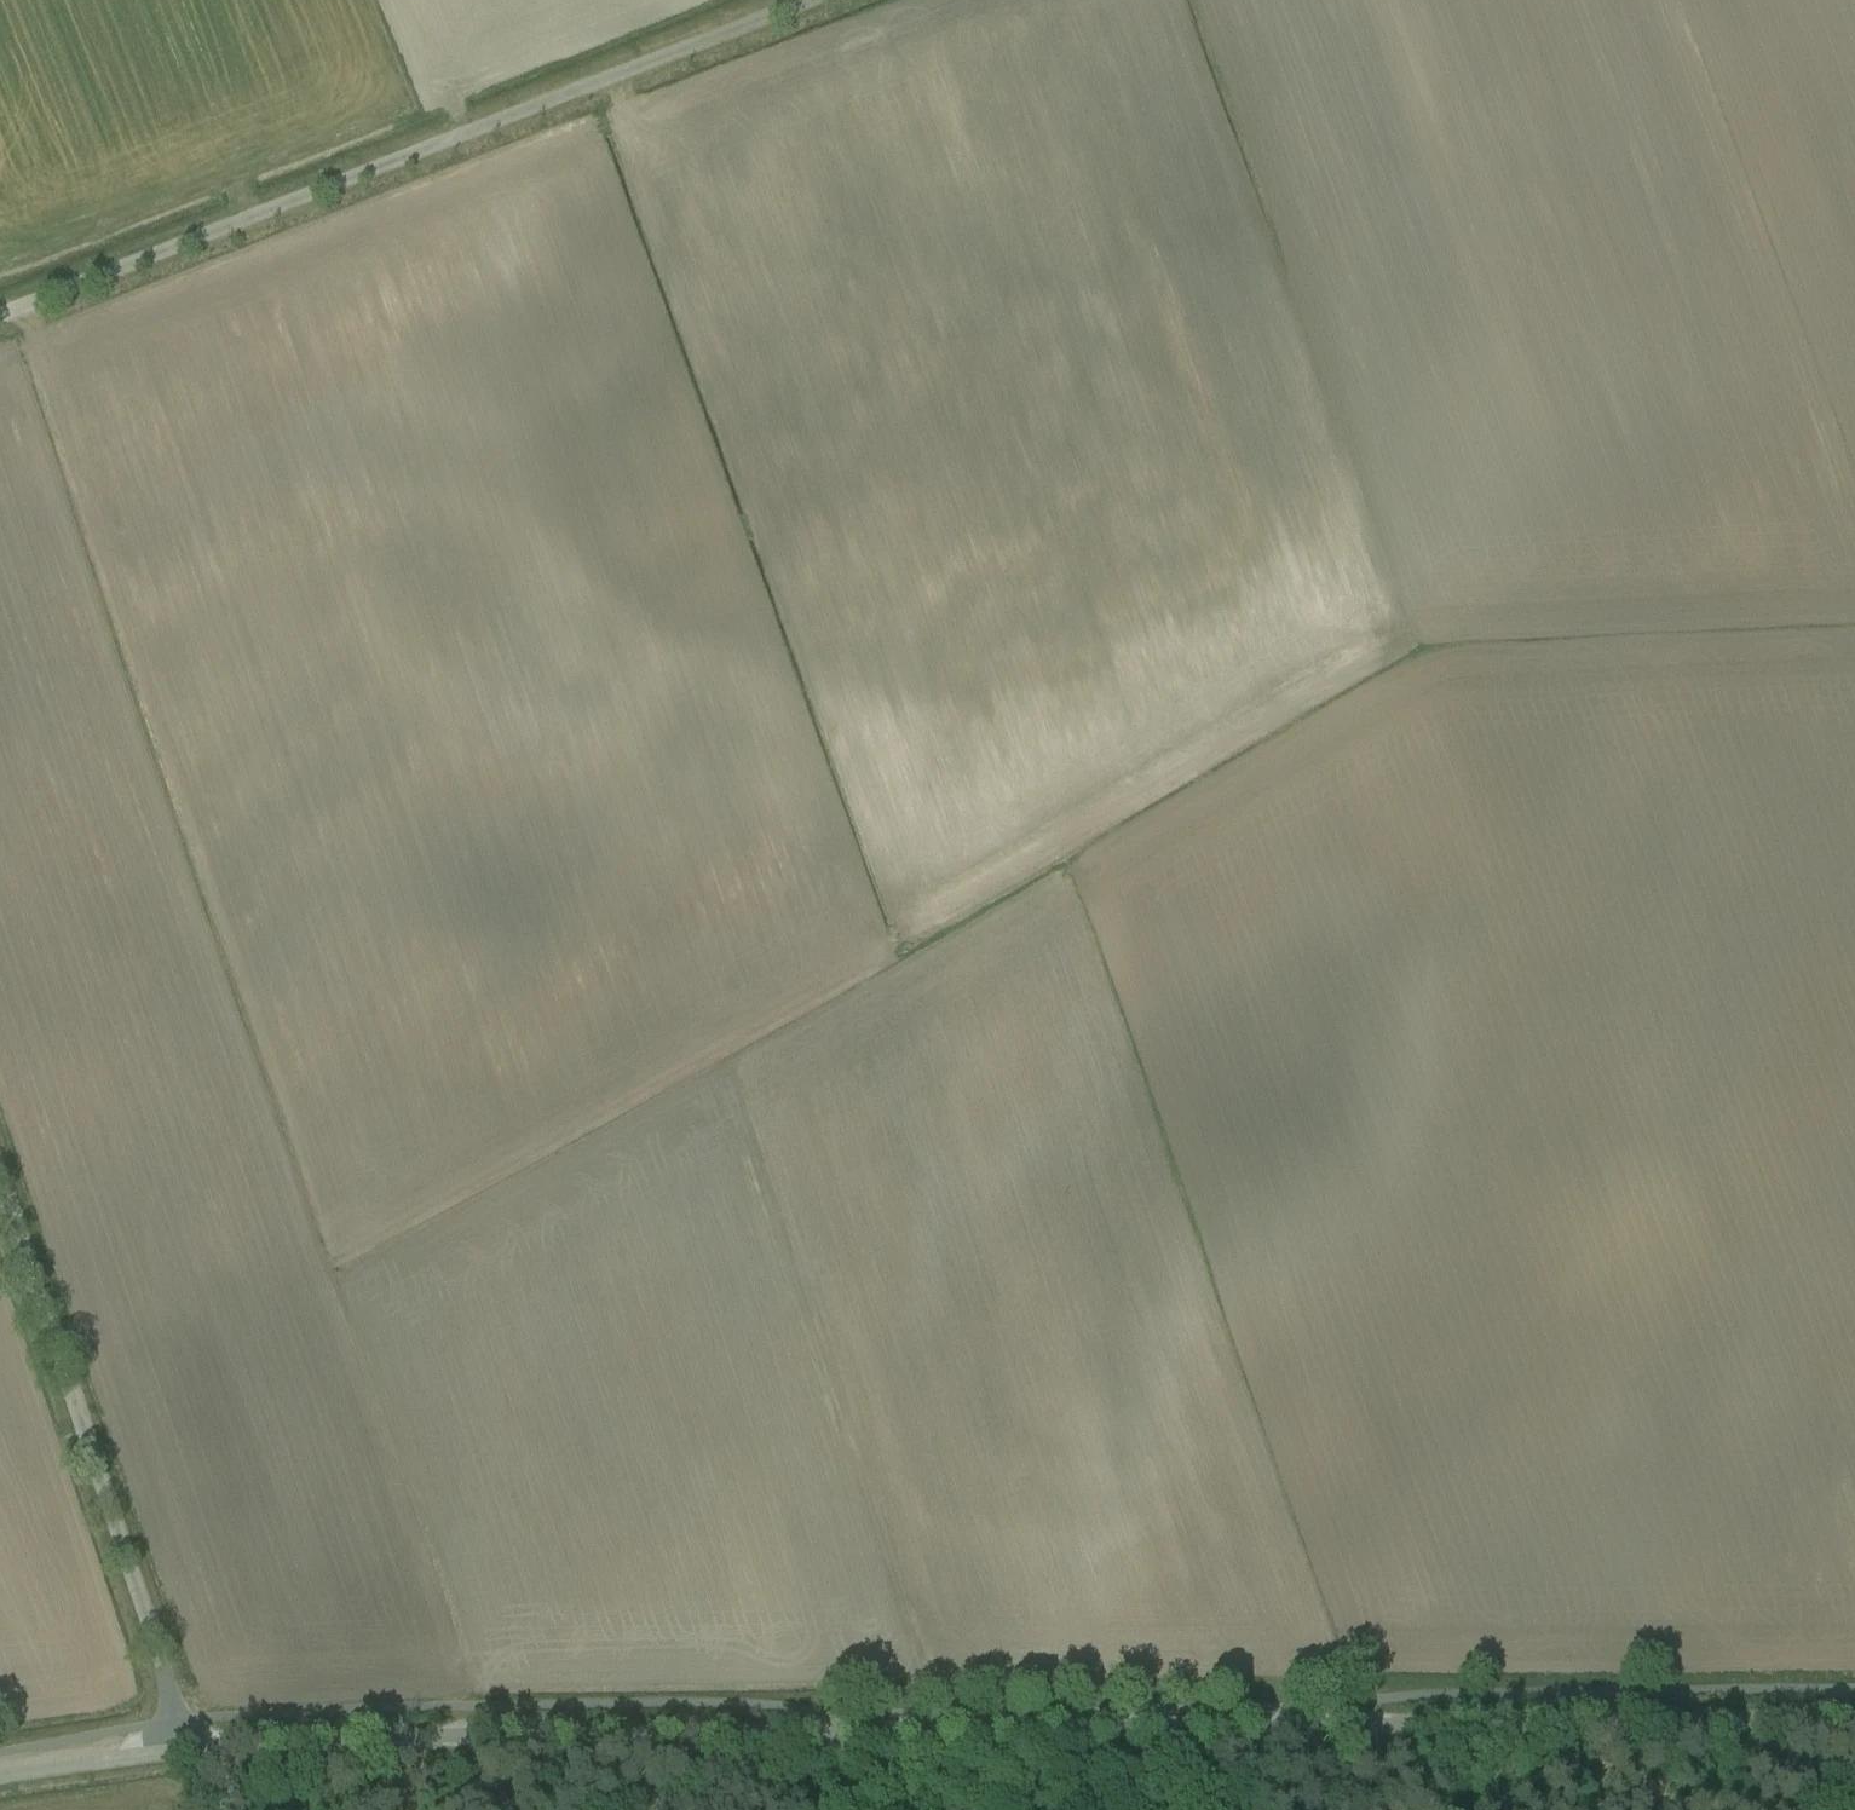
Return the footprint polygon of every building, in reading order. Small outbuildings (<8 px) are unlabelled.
[(40,277),(44,290),(64,283),(59,271),(40,277)]
